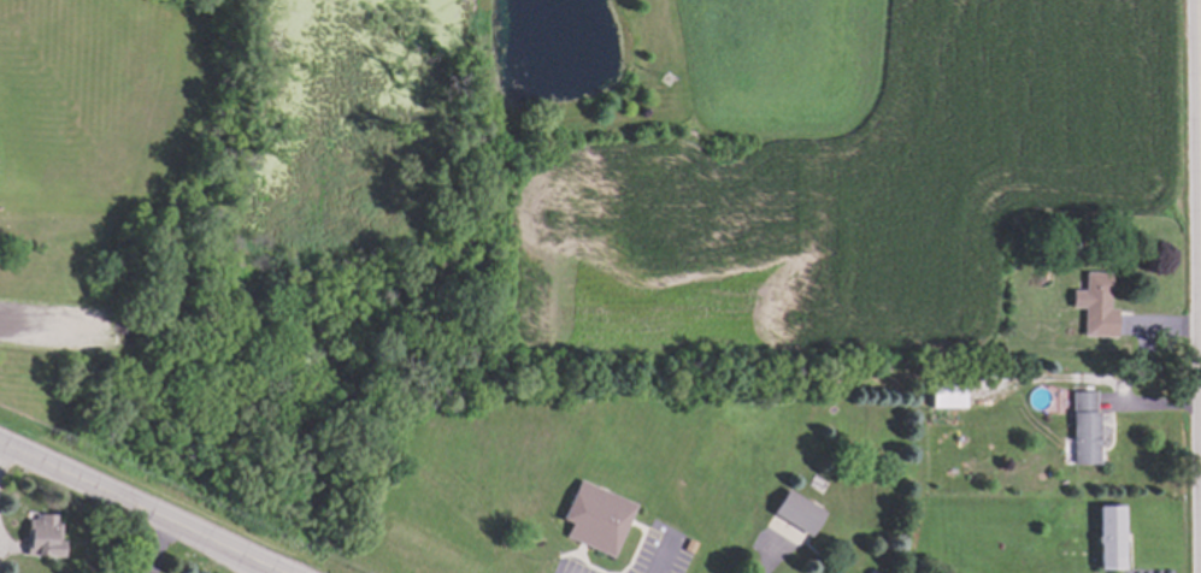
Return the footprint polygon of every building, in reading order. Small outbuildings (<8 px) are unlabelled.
[(1108,297),(1105,297),(1103,313),(1111,313),(1111,337),(1081,336),(1082,307),(1068,307),(1068,289),(1082,289),(1083,271),(1109,272),(1108,297)] [(929,404),(929,378),(961,377),(962,403),(929,404)] [(1088,389),(1089,412),(1094,413),(1091,461),(1067,459),(1068,389),(1088,389)] [(629,504),(610,550),(566,532),(569,524),(558,519),(573,480),(629,504)] [(808,534),(772,512),(785,489),(823,510),(808,534)] [(1117,566),(1094,567),(1094,507),(1117,507),(1117,566)] [(63,556),(20,551),(25,518),(39,519),(40,512),(59,514),(57,538),(65,539),(63,556)]
